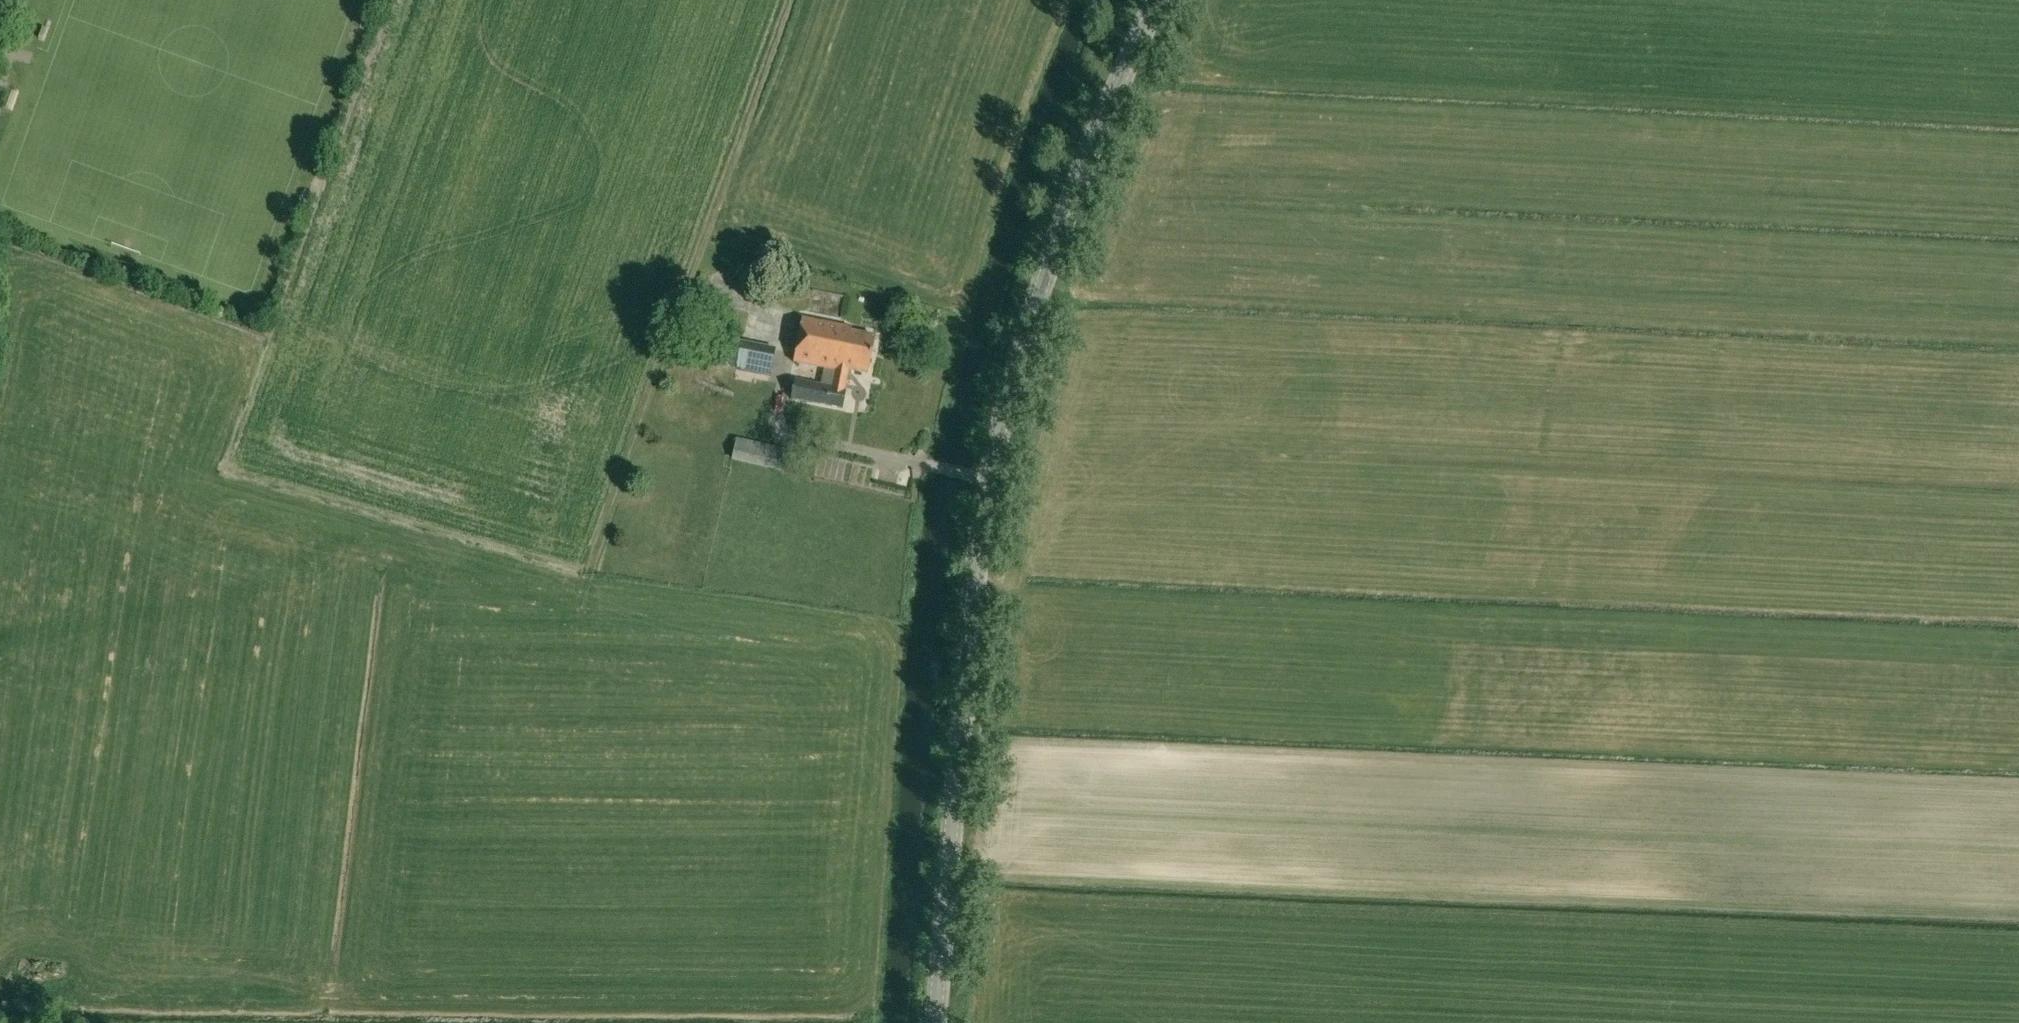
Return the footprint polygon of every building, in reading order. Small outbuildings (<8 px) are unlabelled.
[(794,379),(790,399),(842,410),(846,390),(845,390),(849,370),(868,373),(875,337),(851,332),(851,328),(801,319),(793,362),(824,368),(820,385),(794,379)] [(716,368),(769,378),(775,348),(722,338),(716,368)] [(787,449),(736,438),(731,460),(782,472),(787,449)] [(908,466),(894,463),(891,477),(904,480),(908,466)]
